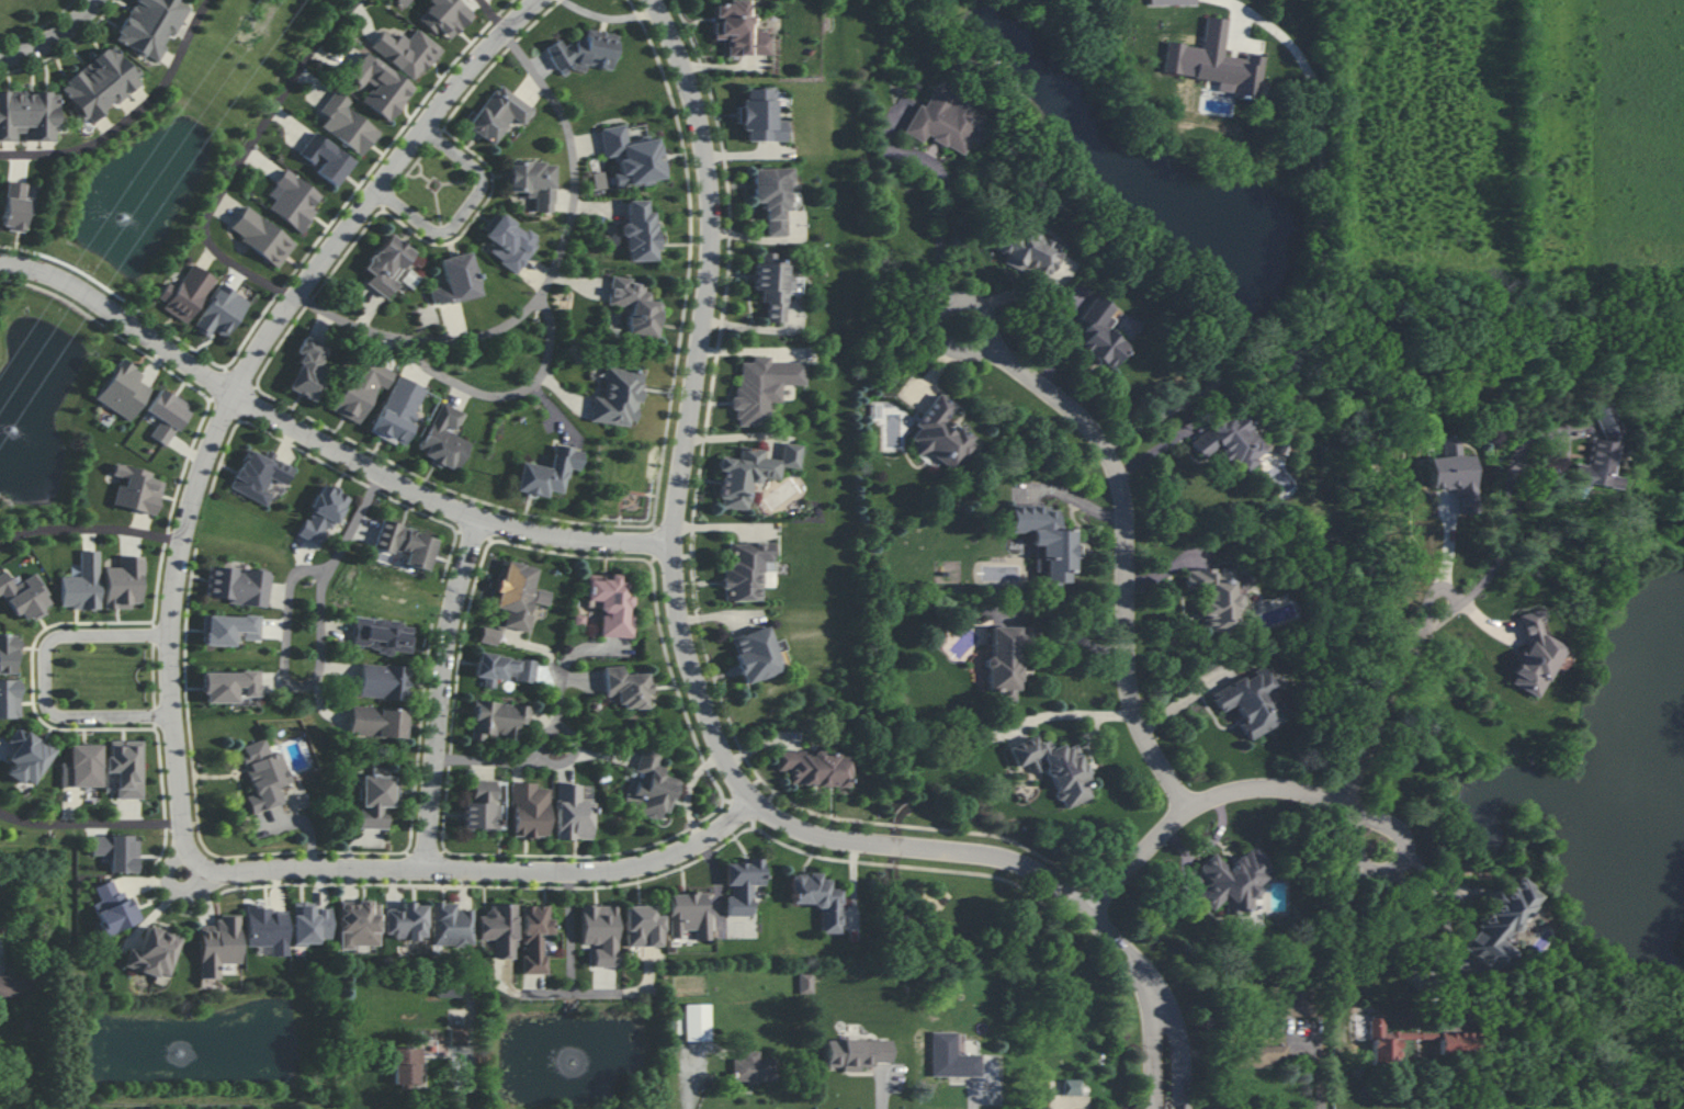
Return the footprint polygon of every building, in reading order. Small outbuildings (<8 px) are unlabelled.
[(182,0),(135,0),(114,41),(144,56),(144,55),(158,62),(167,46),(163,44),(169,33),(175,35),(191,4),(182,0)] [(472,16),(456,0),(428,0),(432,3),(417,18),(434,35),(439,30),(449,40),(472,16)] [(768,30),(753,30),(753,13),(747,13),(746,0),(727,0),(727,3),(713,3),(713,19),(713,39),(727,39),(727,55),(768,55),(768,30)] [(1162,73),(1218,80),(1216,92),(1258,98),(1264,57),(1247,54),(1246,58),(1223,55),(1227,19),(1206,16),(1202,47),(1166,42),(1162,73)] [(441,48),(415,29),(407,39),(401,33),(395,40),(383,31),(370,47),(415,81),(441,48)] [(618,35),(587,29),(585,41),(575,39),(573,45),(553,41),(549,63),(571,67),(571,69),(585,71),(586,65),(611,70),(618,35)] [(114,43),(58,85),(87,124),(143,82),(114,43)] [(362,52),(347,77),(367,89),(359,102),(390,122),(414,85),(362,52)] [(467,127),(492,145),(511,117),(523,125),(534,109),(497,84),(467,127)] [(903,133),(922,142),(925,136),(963,155),(984,111),(933,86),(923,107),(917,104),(903,133)] [(745,141),(785,141),(785,120),(774,120),(774,88),(745,88),(745,100),(739,100),(739,130),(745,130),(745,141)] [(347,108),(351,102),(334,90),(319,111),(328,117),(321,127),(361,156),(379,131),(347,108)] [(58,93),(0,93),(0,141),(16,141),(16,132),(24,132),(24,141),(58,141),(58,93)] [(599,129),(604,158),(616,156),(619,173),(613,174),(616,188),(665,179),(658,138),(647,140),(647,139),(627,143),(624,124),(599,129)] [(335,187),(354,160),(313,132),(298,154),(316,166),(313,171),(335,187)] [(553,162),(509,161),(508,193),(535,194),(534,212),(552,212),(553,162)] [(752,169),(753,202),(764,202),(765,236),(788,235),(786,168),(752,169)] [(267,211),(303,232),(315,211),(312,209),(321,193),(283,171),(275,184),(281,188),(267,211)] [(25,183),(7,181),(1,229),(24,231),(28,198),(24,198),(25,183)] [(647,200),(627,200),(627,223),(620,223),(620,236),(627,236),(627,261),(657,261),(657,212),(647,212),(647,200)] [(230,228),(242,237),(239,241),(277,268),(295,242),(245,206),(230,228)] [(517,273),(539,242),(496,212),(480,235),(494,245),(488,253),(517,273)] [(1004,230),(995,250),(1006,255),(1003,263),(1023,272),(1025,269),(1048,280),(1064,245),(1026,229),(1022,238),(1004,230)] [(366,283),(387,298),(398,283),(394,280),(414,252),(388,234),(363,269),(371,274),(366,283)] [(440,258),(445,285),(429,289),(432,305),(480,296),(471,252),(440,258)] [(765,321),(784,322),(785,293),(802,294),(802,277),(786,276),(787,260),(775,259),(775,253),(761,253),(760,263),(753,263),(752,290),(759,290),(758,302),(766,303),(765,321)] [(167,282),(155,301),(187,322),(215,279),(192,264),(176,288),(167,282)] [(607,305),(629,307),(626,336),(657,339),(660,302),(650,301),(651,292),(644,291),(645,284),(632,282),(632,278),(610,276),(607,305)] [(248,300),(218,284),(193,329),(207,337),(211,329),(227,338),(248,300)] [(1128,345),(1106,330),(1113,320),(1107,316),(1113,306),(1096,294),(1080,318),(1088,324),(1074,345),(1111,370),(1128,345)] [(330,348),(304,336),(296,353),(302,356),(287,389),(315,402),(324,383),(315,379),(330,348)] [(805,363),(769,362),(769,357),(751,356),(751,363),(738,363),(737,396),(730,396),(730,410),(736,410),(736,426),(768,427),(769,402),(780,402),(781,385),(804,385),(805,363)] [(129,421),(150,388),(137,380),(142,372),(120,359),(94,399),(129,421)] [(359,424),(377,385),(385,389),(394,372),(370,360),(365,371),(354,366),(333,412),(359,424)] [(637,425),(641,371),(605,367),(602,397),(592,396),(590,421),(637,425)] [(428,389),(397,375),(369,432),(391,442),(391,440),(401,445),(428,389)] [(191,407),(160,387),(145,411),(160,419),(149,436),(166,447),(191,407)] [(955,405),(937,393),(915,425),(918,428),(910,440),(918,445),(913,452),(935,466),(939,460),(957,473),(978,442),(956,428),(954,431),(942,424),(955,405)] [(470,440),(454,433),(464,412),(440,402),(418,454),(457,471),(470,440)] [(1189,442),(1201,458),(1218,446),(1240,476),(1259,462),(1256,457),(1267,449),(1237,407),(1189,442)] [(1620,410),(1597,407),(1585,484),(1620,489),(1622,477),(1611,475),(1620,410)] [(1428,457),(1430,489),(1455,487),(1456,514),(1477,513),(1474,455),(1460,456),(1459,433),(1441,435),(1442,457),(1428,457)] [(748,510),(752,478),(780,481),(782,467),(799,469),(802,445),(782,443),(780,460),(764,458),(765,449),(740,447),(739,459),(719,457),(717,470),(722,471),(718,507),(748,510)] [(546,497),(547,491),(563,494),(568,468),(579,471),(583,451),(554,445),(549,467),(521,462),(515,491),(546,497)] [(229,488),(266,506),(271,494),(264,490),(270,478),(285,485),(294,467),(265,453),(263,457),(248,449),(229,488)] [(114,505),(155,515),(162,482),(150,479),(152,472),(114,463),(112,474),(120,476),(114,505)] [(296,535),(323,547),(347,496),(321,484),(309,508),(313,510),(308,519),(305,518),(296,535)] [(1011,505),(1011,532),(1033,532),(1033,572),(1044,572),(1044,583),(1067,582),(1067,572),(1073,572),(1073,558),(1079,558),(1079,543),(1073,543),(1073,529),(1057,529),(1057,510),(1043,510),(1043,504),(1011,505)] [(374,546),(394,551),(395,548),(408,551),(404,564),(428,571),(437,537),(380,522),(374,546)] [(773,543),(725,543),(725,601),(762,601),(762,587),(773,587),(773,543)] [(60,576),(60,609),(99,608),(98,551),(79,551),(79,576),(60,576)] [(141,556),(119,556),(119,567),(104,567),(104,608),(131,608),(131,603),(142,602),(141,556)] [(537,568),(502,560),(493,607),(506,610),(503,626),(527,631),(533,602),(548,605),(551,592),(532,588),(537,568)] [(271,572),(208,566),(205,599),(267,606),(271,572)] [(1233,630),(1232,607),(1239,607),(1239,594),(1232,594),(1231,568),(1216,568),(1216,569),(1185,569),(1185,588),(1201,588),(1202,631),(1233,630)] [(5,571),(0,574),(0,594),(2,593),(19,622),(30,616),(31,618),(54,605),(35,572),(13,585),(5,571)] [(631,638),(632,614),(629,614),(631,581),(619,580),(619,575),(587,574),(586,607),(600,608),(599,636),(631,638)] [(1518,614),(1524,645),(1513,666),(1515,673),(1509,684),(1537,698),(1563,646),(1542,636),(1540,624),(1542,620),(1541,610),(1518,614)] [(203,645),(234,646),(234,632),(243,632),(243,639),(260,640),(260,616),(204,614),(203,645)] [(415,624),(355,617),(351,647),(393,652),(393,651),(411,653),(415,624)] [(745,684),(783,672),(776,651),(785,648),(782,639),(772,642),(767,626),(730,638),(745,684)] [(988,626),(988,691),(1001,691),(1001,701),(1019,701),(1019,626),(988,626)] [(479,642),(496,645),(498,630),(482,627),(479,642)] [(17,674),(17,635),(0,635),(0,674),(17,674)] [(536,661),(478,653),(474,676),(484,678),(483,686),(494,688),(495,679),(506,681),(506,679),(533,682),(536,661)] [(407,699),(408,666),(360,664),(358,698),(407,699)] [(605,696),(616,696),(616,708),(648,707),(648,673),(623,674),(623,666),(604,667),(605,696)] [(1283,721),(1266,690),(1272,687),(1261,667),(1210,695),(1219,711),(1232,704),(1242,721),(1238,723),(1248,740),(1283,721)] [(236,703),(236,688),(243,688),(243,696),(260,696),(261,672),(204,671),(203,702),(236,703)] [(20,718),(19,679),(0,679),(0,718),(20,718)] [(520,724),(529,725),(531,706),(476,700),(471,738),(484,739),(485,735),(518,739),(520,724)] [(407,709),(351,706),(349,734),(406,738),(407,709)] [(32,785),(55,750),(17,726),(6,743),(13,748),(5,760),(11,763),(4,774),(20,784),(23,779),(32,785)] [(1008,746),(1015,767),(1032,761),(1037,773),(1047,769),(1061,809),(1094,797),(1074,743),(1062,748),(1061,744),(1051,748),(1048,739),(1038,743),(1035,736),(1008,746)] [(292,782),(282,752),(271,756),(265,738),(239,747),(254,794),(246,796),(252,814),(282,804),(277,787),(292,782)] [(142,799),(143,741),(107,741),(107,772),(116,772),(116,798),(142,799)] [(101,787),(100,745),(68,745),(68,762),(59,763),(60,787),(101,787)] [(677,779),(663,775),(665,767),(657,766),(661,753),(641,747),(635,771),(649,775),(646,784),(636,782),(633,794),(626,792),(622,807),(667,819),(677,779)] [(776,771),(789,771),(789,785),(849,786),(849,754),(813,753),(813,756),(803,756),(803,750),(776,750),(776,771)] [(386,829),(386,807),(392,807),(392,768),(370,768),(370,774),(360,774),(360,829),(386,829)] [(495,781),(472,781),(471,803),(463,802),(462,829),(497,830),(498,805),(495,805),(495,781)] [(549,788),(536,788),(536,783),(512,782),(511,837),(548,837),(549,788)] [(592,839),(593,802),(581,802),(581,784),(557,783),(556,839),(592,839)] [(92,836),(92,855),(110,855),(110,873),(138,873),(138,837),(92,836)] [(1253,911),(1251,902),(1259,893),(1258,886),(1272,870),(1271,860),(1253,845),(1245,854),(1240,855),(1229,867),(1213,853),(1199,869),(1212,880),(1197,897),(1213,910),(1225,897),(1227,914),(1253,911)] [(763,885),(762,858),(748,859),(748,863),(725,863),(725,886),(728,886),(729,916),(752,915),(751,885),(763,885)] [(790,905),(821,905),(820,933),(840,933),(840,889),(830,889),(830,879),(820,879),(820,874),(790,873),(790,905)] [(1461,947),(1498,975),(1515,953),(1503,943),(1537,899),(1526,891),(1530,886),(1517,876),(1501,896),(1492,889),(1484,899),(1493,906),(1461,947)] [(105,936),(140,921),(126,889),(117,893),(112,880),(95,887),(100,901),(91,905),(105,936)] [(669,893),(670,935),(684,935),(684,930),(695,930),(695,940),(710,940),(709,893),(669,893)] [(293,902),(292,944),(319,944),(319,938),(330,938),(331,908),(313,908),(313,903),(293,902)] [(379,902),(358,902),(358,903),(340,903),(339,951),(379,951),(379,902)] [(456,902),(431,902),(432,945),(474,944),(473,910),(456,910),(456,902)] [(385,909),(385,938),(426,937),(425,903),(401,904),(402,909),(385,909)] [(478,939),(493,940),(493,958),(515,958),(516,904),(487,903),(487,916),(479,915),(478,939)] [(522,974),(544,973),(544,934),(554,934),(554,918),(549,918),(549,905),(522,906),(522,944),(526,944),(527,955),(522,956),(522,974)] [(593,967),(616,967),(617,906),(581,905),(581,945),(593,945),(593,967)] [(663,946),(662,915),(654,915),(654,905),(625,906),(626,946),(663,946)] [(287,955),(286,912),(271,912),(271,906),(246,906),(246,946),(270,946),(270,955),(287,955)] [(239,916),(215,916),(215,926),(198,926),(199,979),(219,978),(219,963),(240,963),(239,916)] [(123,966),(156,977),(158,973),(168,976),(181,937),(147,926),(139,950),(129,947),(123,966)] [(813,973),(798,974),(799,994),(813,993),(813,973)] [(31,996),(31,975),(0,975),(0,997),(31,996)] [(437,996),(461,997),(461,983),(438,982),(437,996)] [(1284,1016),(1314,1015),(1313,988),(1283,989),(1284,1016)] [(683,1004),(684,1041),(709,1040),(709,1004),(683,1004)] [(1371,1058),(1399,1058),(1398,1038),(1404,1038),(1404,1031),(1384,1032),(1384,1014),(1370,1015),(1371,1058)] [(450,1045),(465,1046),(466,1030),(450,1029),(450,1045)] [(1439,1053),(1476,1052),(1475,1032),(1439,1033),(1439,1053)] [(943,1035),(941,1072),(974,1073),(974,1056),(957,1055),(957,1036),(943,1035)] [(827,1066),(842,1067),(842,1071),(861,1071),(861,1067),(874,1067),(874,1062),(892,1062),(892,1040),(827,1039),(827,1066)] [(1288,1045),(1241,1046),(1241,1067),(1288,1066),(1288,1045)] [(393,1083),(422,1084),(423,1049),(394,1048),(393,1083)] [(774,1082),(775,1059),(759,1058),(759,1052),(743,1051),(743,1059),(734,1058),(733,1081),(774,1082)] [(1080,1079),(1063,1080),(1063,1095),(1080,1094),(1080,1079)]
